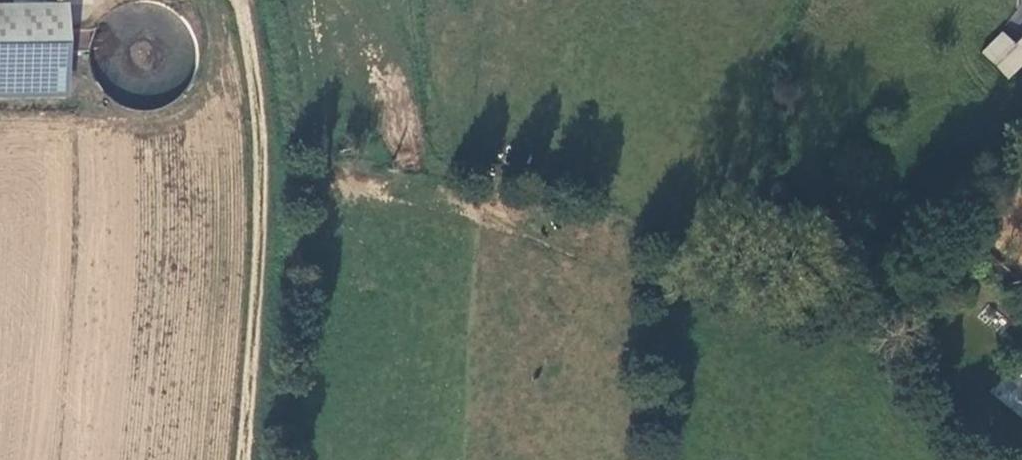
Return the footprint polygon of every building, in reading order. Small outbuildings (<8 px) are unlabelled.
[(0,4),(0,83),(64,82),(64,4),(0,4)] [(1001,33),(980,53),(1007,81),(1021,66),(1021,38),(1013,47),(1001,33)] [(679,254),(666,253),(666,261),(678,263),(679,254)]
